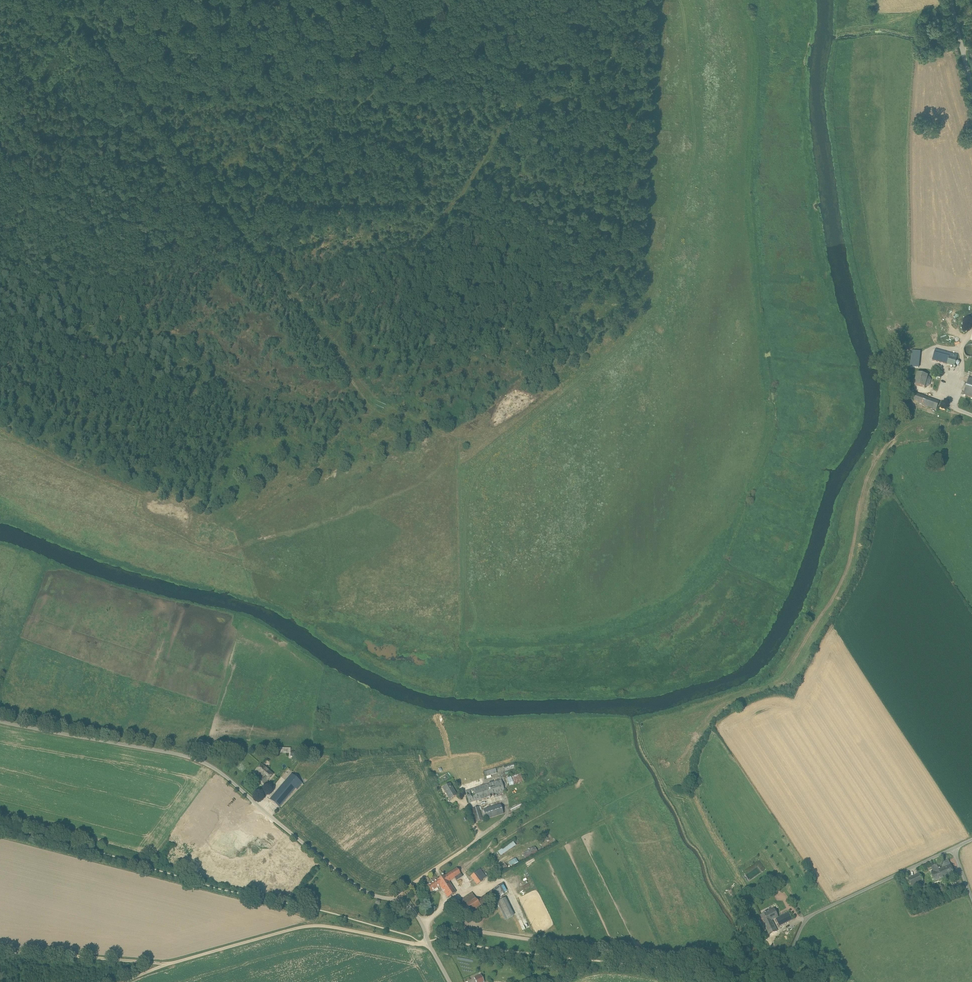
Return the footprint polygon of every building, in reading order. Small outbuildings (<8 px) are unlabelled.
[(954,356),(935,350),(934,354),(930,353),(927,364),(954,371),(958,356),(954,355),(954,356)] [(928,377),(918,374),(915,386),(925,388),(925,387),(927,387),(929,386),(931,381),(929,379),(928,378),(928,377)] [(969,379),(964,396),(971,399),(971,380),(969,379)] [(939,403),(914,393),(912,401),(924,405),(923,406),(936,411),(939,403)] [(261,764),(255,771),(263,777),(259,781),(264,785),(267,781),(268,781),(273,774),(261,764)] [(497,773),(495,768),(484,772),(486,777),(497,773)] [(507,778),(510,786),(524,781),(521,773),(507,778)] [(292,774),(286,780),(296,788),(298,786),(299,787),(302,783),(292,774)] [(296,788),(286,780),(270,799),(279,808),(296,788)] [(505,791),(501,780),(466,791),(469,802),(505,791)] [(457,795),(450,783),(443,787),(450,799),(457,795)] [(523,806),(521,802),(509,808),(511,812),(523,806)] [(503,814),(500,804),(480,810),(479,807),(471,809),(476,823),(482,821),(482,820),(503,814)] [(243,817),(248,821),(256,812),(251,808),(243,817)] [(516,845),(513,841),(497,852),(500,856),(516,845)] [(526,859),(538,852),(535,846),(523,853),(526,859)] [(508,862),(511,866),(518,862),(516,858),(508,862)] [(493,870),(496,875),(508,868),(506,863),(493,870)] [(942,869),(940,864),(932,868),(934,873),(931,874),(931,873),(930,874),(931,875),(932,875),(935,882),(954,874),(950,866),(942,869)] [(304,869),(311,874),(314,871),(307,865),(304,869)] [(438,878),(427,886),(431,892),(440,886),(448,898),(456,892),(449,882),(455,878),(461,874),(457,868),(445,875),(439,879),(438,878)] [(480,869),(471,876),(477,885),(482,881),(482,880),(486,877),(480,869)] [(919,874),(908,879),(912,887),(917,884),(923,882),(919,874)] [(472,893),(460,901),(469,914),(481,906),(482,907),(507,890),(502,883),(477,900),(472,893)] [(777,887),(771,891),(774,896),(780,892),(777,887)] [(506,920),(513,916),(504,898),(497,902),(506,920)] [(772,911),(766,913),(765,913),(765,914),(761,916),(765,923),(764,923),(770,935),(777,932),(772,920),(776,918),(772,911)] [(789,913),(776,919),(780,927),(793,920),(789,913)] [(526,918),(522,920),(519,915),(515,917),(522,930),(530,926),(526,918)]
